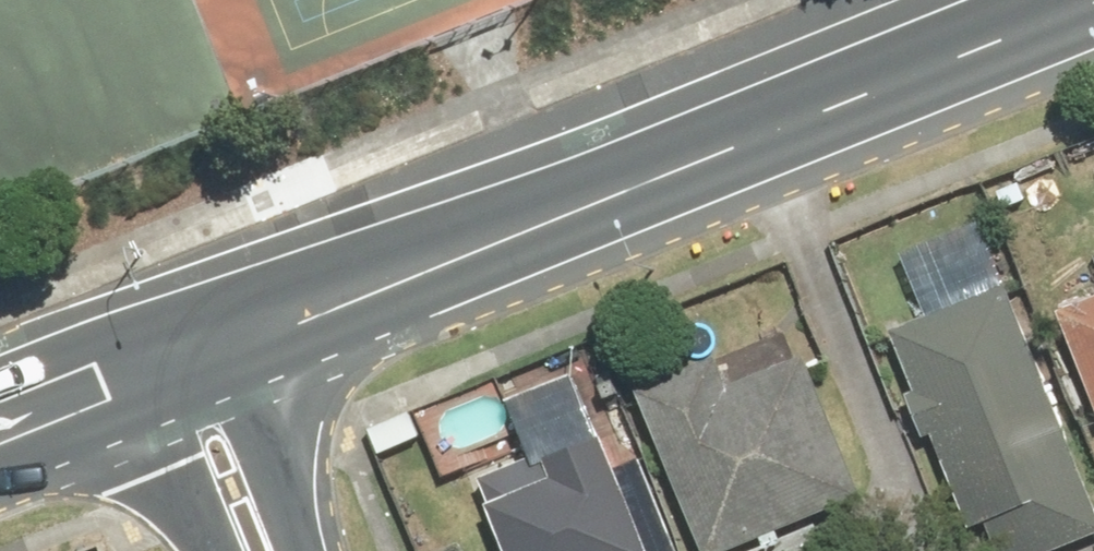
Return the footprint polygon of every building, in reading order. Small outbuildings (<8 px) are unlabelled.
[(900,327),(984,550),(1037,550),(1093,530),(1093,507),(1012,286),(900,327)] [(1030,319),(1070,429),(1093,420),(1093,296),(1030,319)] [(713,550),(724,550),(874,492),(819,352),(736,384),(725,355),(647,385),(713,550)] [(522,550),(659,550),(611,429),(492,475),(522,550)] [(754,550),(838,550),(828,525),(754,550)]
